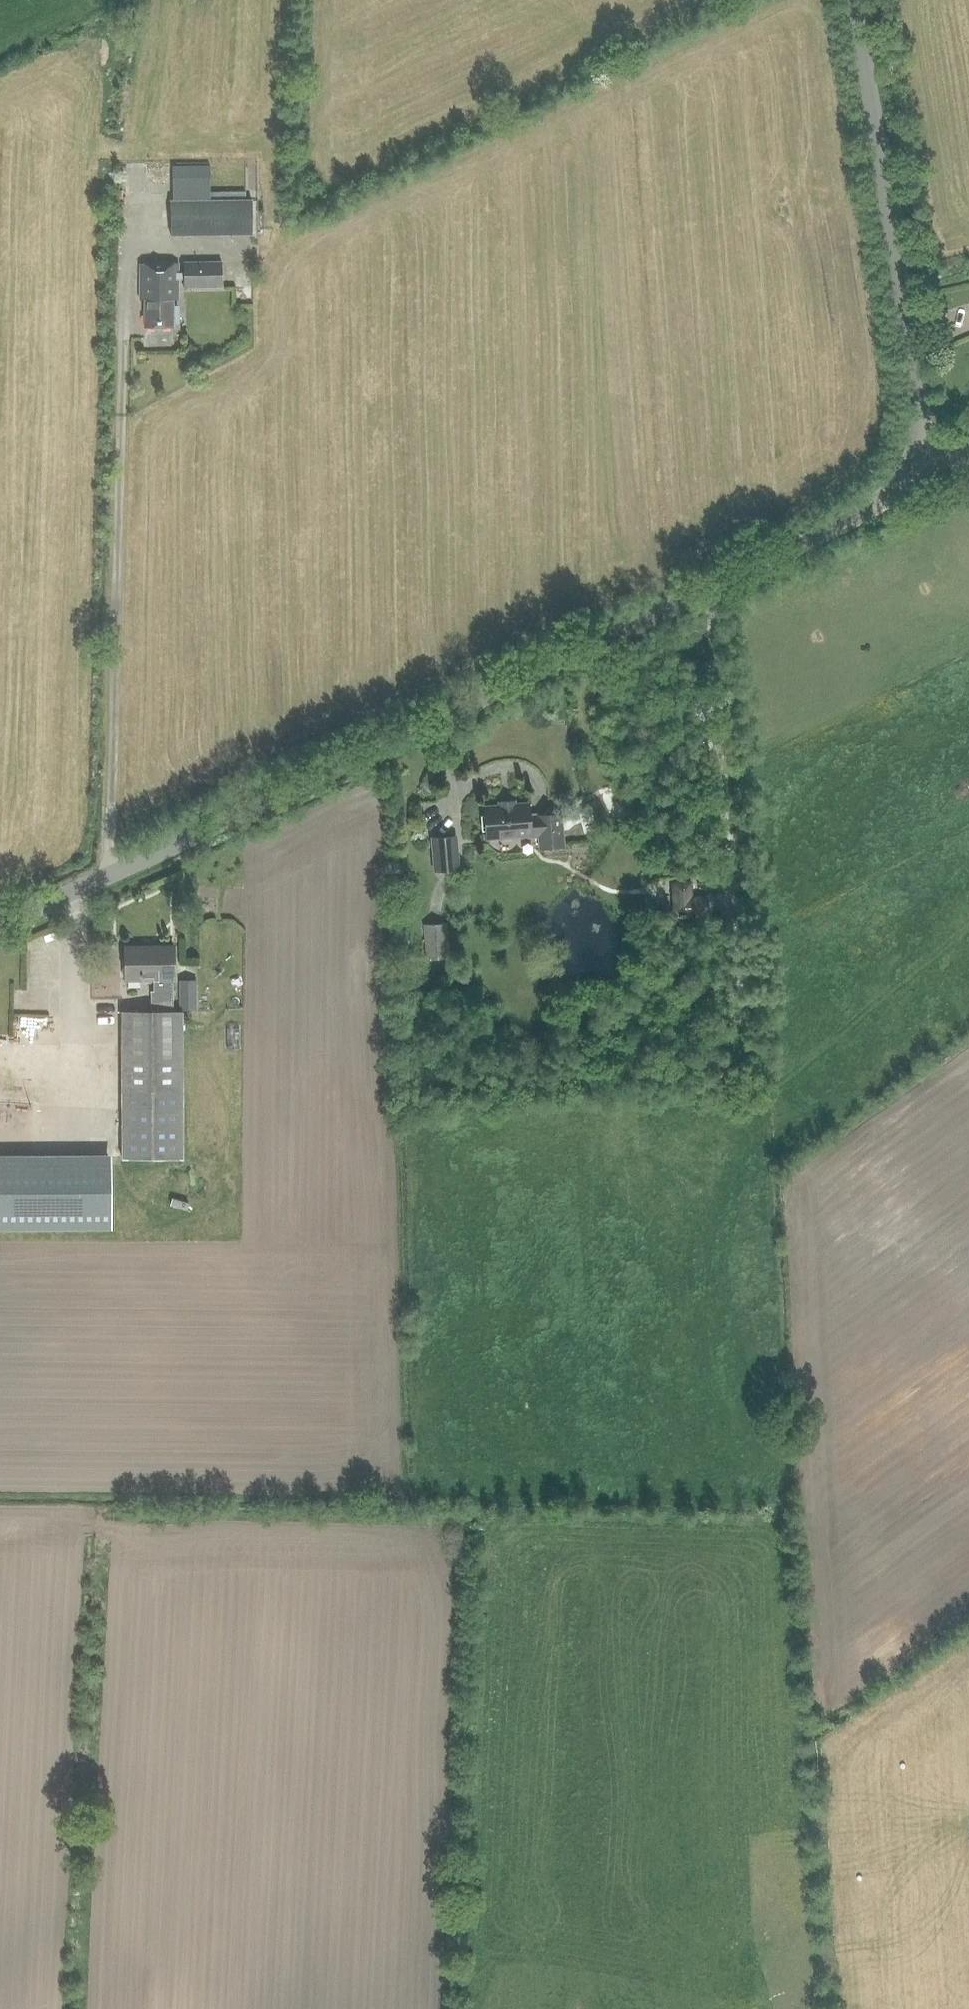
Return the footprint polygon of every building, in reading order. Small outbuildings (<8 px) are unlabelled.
[(170,236),(252,234),(252,198),(169,199),(170,236)] [(177,279),(183,279),(183,287),(221,287),(221,262),(183,262),(183,272),(178,272),(178,263),(140,264),(140,299),(144,299),(144,327),(173,327),(173,323),(179,323),(179,305),(173,305),(173,298),(177,298),(177,279)] [(529,816),(528,803),(484,807),(487,838),(538,834),(539,848),(563,846),(561,814),(529,816)] [(457,834),(430,836),(433,872),(459,870),(457,834)] [(448,958),(446,923),(424,924),(426,959),(448,958)] [(123,1159),(184,1159),(182,1012),(173,1012),(173,979),(174,979),(174,947),(125,947),(125,980),(154,979),(154,992),(151,991),(151,1012),(122,1011),(123,1159)] [(197,991),(179,991),(179,1010),(197,1009),(197,991)]
